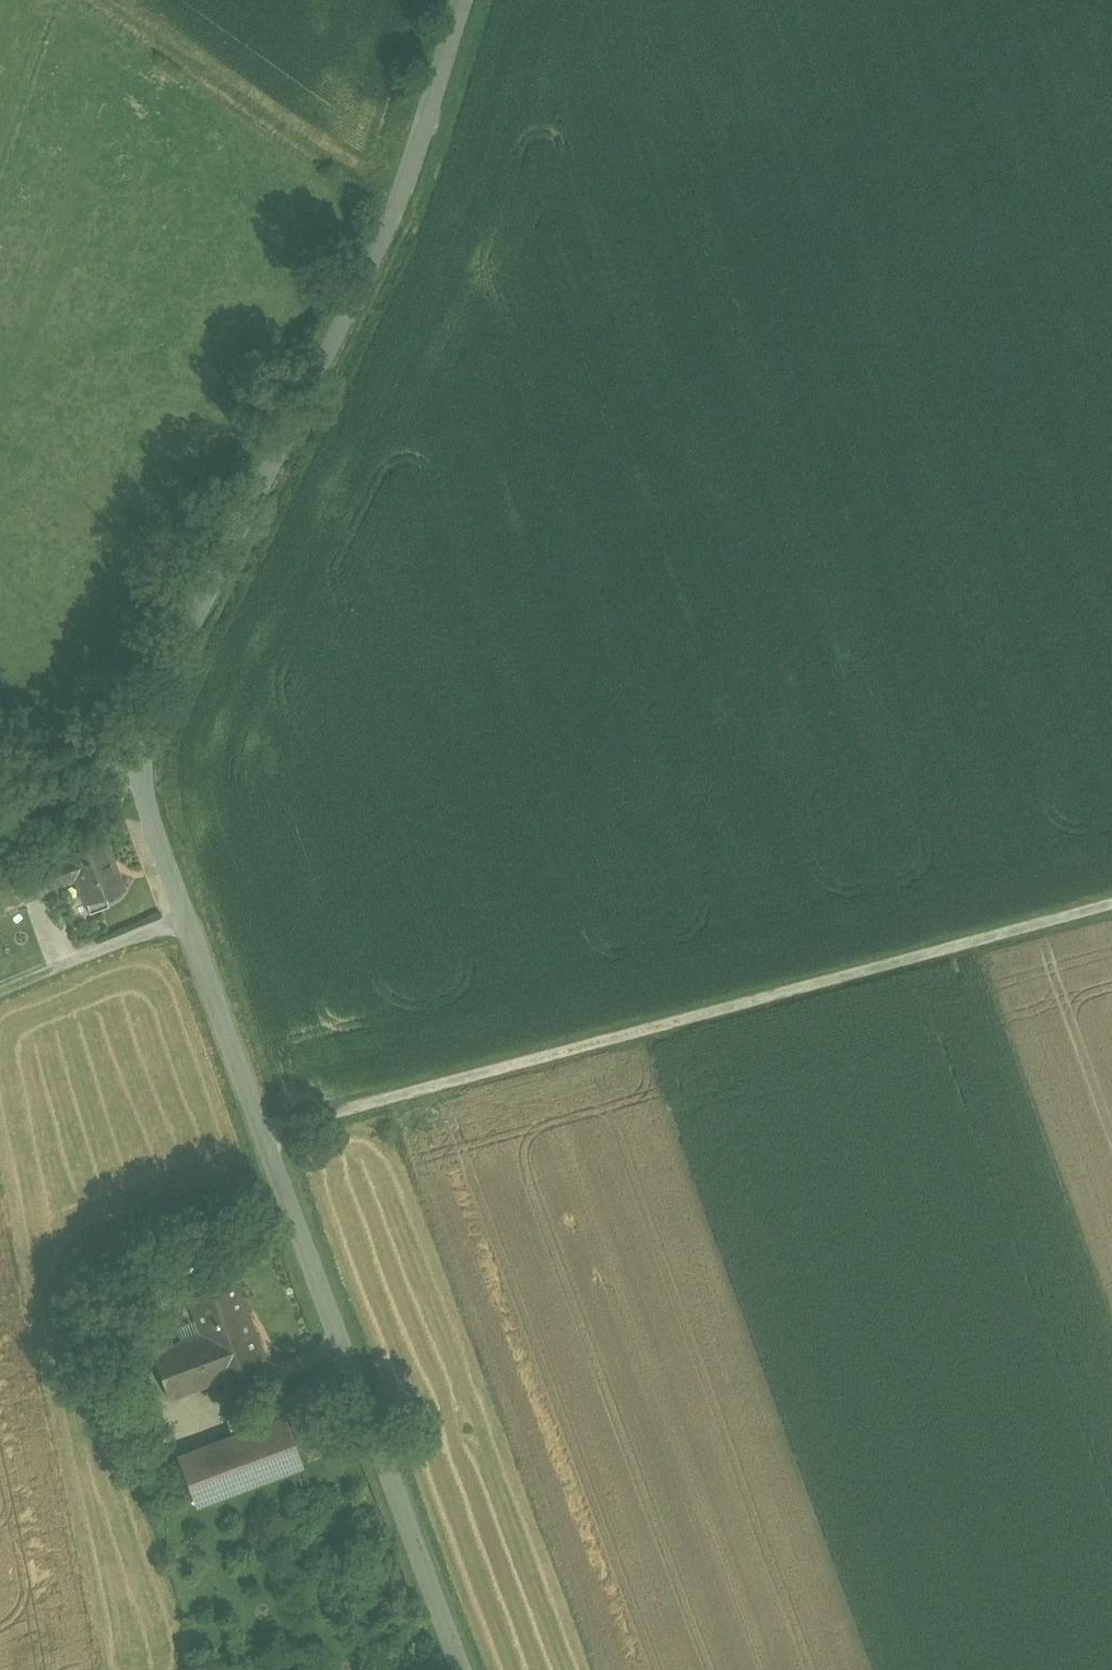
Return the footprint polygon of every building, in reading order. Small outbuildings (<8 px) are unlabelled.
[(107,843),(70,857),(70,858),(40,868),(48,889),(50,888),(77,878),(90,914),(110,907),(106,896),(124,890),(107,843)] [(40,868),(17,877),(25,900),(51,891),(50,888),(48,889),(40,868)] [(4,873),(0,875),(0,904),(2,909),(16,904),(4,873)] [(235,1281),(189,1298),(202,1334),(219,1380),(219,1381),(266,1364),(235,1281)] [(202,1334),(153,1352),(170,1398),(219,1380),(202,1334)] [(316,1382),(284,1394),(302,1443),(334,1431),(316,1382)] [(285,1417),(179,1456),(197,1505),(304,1466),(285,1417)]
